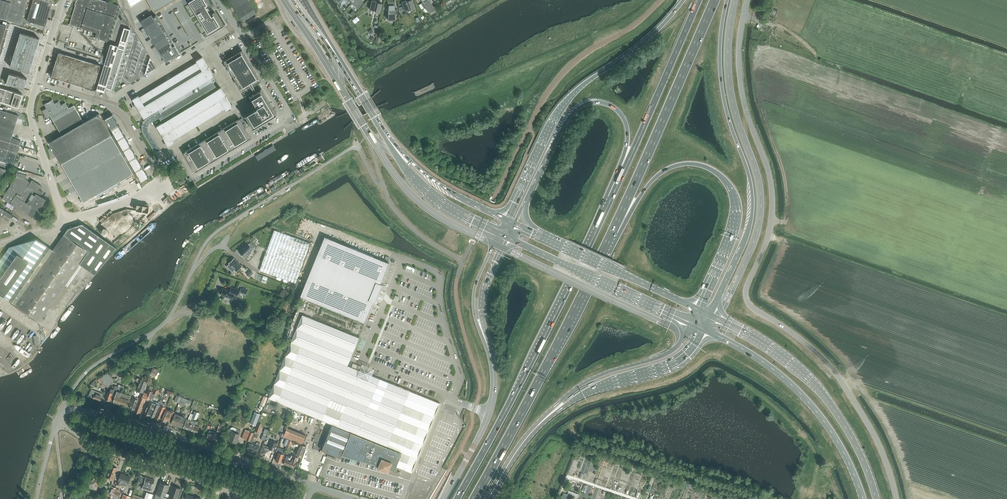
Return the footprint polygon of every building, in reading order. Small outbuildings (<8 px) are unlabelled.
[(21,24),(28,0),(0,0),(0,17),(21,24)] [(27,21),(46,27),(50,12),(52,0),(33,0),(27,21)] [(110,3),(101,0),(77,0),(77,1),(76,1),(75,4),(76,5),(70,24),(97,33),(95,38),(108,41),(119,5),(110,3)] [(174,0),(148,0),(154,11),(154,12),(155,11),(174,0)] [(207,9),(208,9),(207,8),(211,5),(207,0),(187,0),(209,35),(223,26),(215,12),(211,14),(210,13),(211,12),(210,12),(209,13),(209,12),(208,10),(207,9)] [(242,21),(256,13),(249,0),(229,0),(242,21)] [(356,2),(355,3),(357,6),(356,7),(358,9),(364,3),(361,1),(362,0),(354,0),(356,2)] [(380,13),(382,4),(376,2),(377,1),(372,0),(370,9),(376,11),(376,12),(380,13)] [(405,11),(411,9),(411,10),(416,9),(413,0),(411,0),(407,1),(406,0),(402,2),(405,11)] [(423,3),(421,4),(424,8),(425,7),(428,12),(435,8),(432,3),(433,2),(432,0),(421,0),(423,3)] [(395,2),(388,2),(388,9),(386,9),(386,10),(386,14),(386,15),(388,15),(388,20),(396,20),(396,14),(397,14),(398,14),(397,9),(395,9),(395,2)] [(153,17),(152,14),(143,19),(168,61),(179,54),(155,15),(153,17)] [(111,43),(96,90),(105,92),(106,88),(113,90),(131,30),(124,27),(118,46),(111,43)] [(20,33),(19,38),(28,41),(30,36),(20,33)] [(30,36),(28,41),(38,44),(40,38),(30,36)] [(252,87),(254,86),(261,82),(242,50),(224,61),(229,69),(231,72),(236,81),(238,85),(243,93),(252,87)] [(51,77),(93,90),(101,65),(59,52),(51,77)] [(196,60),(197,62),(140,97),(139,95),(133,99),(144,118),(214,76),(202,57),(196,60)] [(150,57),(145,75),(149,72),(152,70),(153,70),(157,68),(154,64),(151,60),(152,60),(150,57)] [(12,62),(10,67),(15,68),(20,70),(21,65),(12,62)] [(21,65),(20,70),(29,73),(31,67),(21,65)] [(0,87),(0,101),(19,107),(23,94),(0,87)] [(221,87),(157,126),(168,145),(174,142),(174,140),(226,109),(227,110),(233,106),(221,87)] [(257,91),(255,92),(251,95),(250,94),(249,95),(257,108),(244,116),(245,116),(253,128),(252,128),(252,129),(277,114),(261,88),(261,89),(257,91)] [(44,104),(47,108),(42,110),(47,118),(51,116),(62,135),(49,142),(84,202),(134,173),(99,113),(84,122),(74,105),(69,108),(66,102),(61,105),(59,101),(55,103),(53,99),(44,104)] [(14,165),(22,142),(12,138),(19,115),(0,110),(0,160),(14,165)] [(105,119),(111,130),(119,125),(113,115),(105,119)] [(232,123),(228,126),(195,146),(191,148),(184,153),(195,172),(251,138),(240,119),(232,123)] [(111,130),(117,140),(125,136),(119,125),(111,130)] [(291,135),(273,146),(276,152),(294,141),(291,135)] [(117,140),(123,151),(131,146),(125,136),(117,140)] [(131,146),(123,151),(129,161),(137,157),(131,146)] [(319,150),(299,163),(301,167),(322,154),(319,150)] [(256,156),(238,167),(242,173),(260,162),(256,156)] [(137,157),(129,161),(135,171),(143,167),(137,157)] [(298,169),(295,165),(275,177),(278,182),(298,169)] [(143,167),(135,171),(141,182),(149,178),(143,167)] [(27,215),(31,217),(34,216),(38,210),(39,211),(46,199),(40,196),(42,192),(39,190),(41,186),(32,180),(30,183),(24,178),(25,174),(17,172),(16,175),(17,176),(2,199),(27,215)] [(214,183),(217,188),(235,177),(232,172),(214,183)] [(261,186),(240,199),(243,203),(263,191),(261,186)] [(234,203),(214,215),(216,220),(237,207),(234,203)] [(3,218),(8,221),(12,215),(0,207),(0,223),(3,218)] [(40,321),(80,264),(95,275),(116,248),(82,224),(68,229),(64,234),(53,250),(36,238),(9,247),(1,259),(0,259),(0,293),(40,321)] [(311,243),(274,230),(267,251),(260,270),(296,283),(311,243)] [(365,323),(373,302),(375,303),(383,284),(381,283),(389,263),(325,236),(320,247),(304,286),(300,296),(365,323)] [(253,249),(253,248),(255,246),(251,242),(248,244),(247,243),(239,251),(244,257),(247,254),(248,256),(251,253),(250,251),(253,249)] [(242,266),(234,258),(229,263),(229,264),(227,266),(232,272),(235,269),(236,271),(242,266)] [(232,287),(230,291),(223,288),(221,295),(225,296),(225,298),(229,300),(230,298),(232,299),(234,295),(237,296),(239,290),(232,287)] [(291,342),(349,365),(360,337),(303,313),(291,342)] [(291,342),(268,398),(332,424),(322,450),(341,458),(341,457),(342,455),(343,455),(379,465),(378,467),(377,468),(378,468),(382,470),(383,470),(387,472),(388,472),(388,471),(389,469),(400,475),(402,469),(411,473),(423,445),(434,417),(440,403),(372,375),(360,370),(348,365),(291,342)] [(117,377),(118,377),(124,373),(122,370),(121,368),(119,365),(113,369),(116,374),(117,377)] [(157,378),(159,373),(158,372),(159,371),(153,368),(152,370),(151,370),(150,371),(151,372),(150,374),(149,376),(156,380),(157,378)] [(109,375),(107,373),(108,373),(108,372),(100,379),(100,378),(103,382),(102,383),(102,384),(108,387),(109,387),(114,379),(111,376),(113,374),(111,372),(109,374),(110,374),(109,375)] [(126,377),(126,376),(124,374),(120,377),(123,380),(123,381),(119,384),(124,386),(129,381),(126,377)] [(147,381),(142,379),(141,379),(137,390),(140,391),(143,392),(147,381)] [(152,394),(154,387),(150,385),(148,392),(147,394),(144,392),(142,398),(140,397),(134,411),(140,413),(145,399),(149,401),(152,394)] [(159,405),(154,403),(154,402),(157,396),(158,393),(159,389),(158,389),(155,388),(152,394),(149,401),(149,402),(144,413),(154,417),(159,405)] [(100,401),(103,394),(91,389),(89,396),(93,398),(100,401)] [(110,401),(114,390),(114,389),(111,389),(110,392),(107,392),(105,399),(106,399),(106,400),(108,400),(109,400),(110,401)] [(130,397),(130,396),(117,391),(115,396),(113,402),(127,406),(130,398),(130,397)] [(129,408),(134,410),(138,399),(133,398),(129,408)] [(166,405),(162,403),(161,406),(155,418),(160,419),(165,407),(166,405)] [(166,421),(171,410),(166,408),(161,420),(166,421)] [(256,425),(260,414),(254,412),(250,423),(256,425)] [(186,416),(183,415),(183,416),(180,415),(175,413),(171,423),(173,424),(172,425),(176,426),(179,428),(180,426),(182,427),(186,416)] [(199,427),(194,425),(195,422),(190,420),(190,421),(187,419),(183,428),(197,433),(199,427)] [(237,429),(233,427),(232,427),(231,428),(229,432),(229,433),(230,434),(231,434),(229,439),(236,442),(239,434),(241,430),(237,429)] [(250,441),(254,433),(245,429),(242,438),(250,441)] [(215,441),(218,433),(209,431),(207,438),(215,441)] [(249,441),(248,446),(247,448),(257,452),(260,443),(257,442),(256,444),(252,442),(254,437),(257,438),(258,434),(259,432),(256,431),(255,431),(254,433),(250,441),(250,442),(249,441)] [(278,443),(271,440),(270,442),(271,442),(268,448),(264,446),(260,454),(261,454),(261,455),(263,456),(264,455),(268,457),(271,450),(275,452),(278,443)] [(298,456),(301,457),(306,446),(301,444),(297,454),(296,455),(298,456)] [(284,449),(278,447),(276,452),(278,452),(276,460),(276,461),(278,462),(279,461),(281,462),(284,454),(282,454),(284,449)] [(289,460),(286,458),(283,457),(282,462),(284,463),(284,464),(288,465),(290,466),(294,468),(297,457),(291,455),(289,460)] [(113,481),(115,477),(114,477),(114,476),(115,473),(117,468),(111,466),(109,472),(108,471),(106,478),(108,479),(113,480),(112,481),(113,481)] [(447,470),(446,470),(429,498),(431,498),(447,470)] [(452,472),(451,472),(437,498),(439,498),(452,472)] [(124,475),(124,474),(121,473),(118,481),(117,484),(119,485),(120,484),(121,482),(123,483),(123,484),(123,485),(126,486),(127,485),(130,477),(126,475),(126,476),(124,475)] [(82,485),(96,491),(100,479),(87,474),(82,485)] [(146,477),(142,476),(140,483),(143,484),(144,484),(142,489),(147,490),(147,489),(151,490),(154,480),(146,477)] [(154,498),(167,498),(168,498),(164,497),(166,493),(169,485),(160,482),(154,498)] [(115,491),(116,488),(112,486),(112,487),(110,491),(110,492),(107,492),(107,493),(106,496),(105,495),(103,498),(107,498),(108,498),(109,496),(117,498),(119,493),(115,491)] [(170,496),(177,498),(181,489),(173,486),(170,496)]
